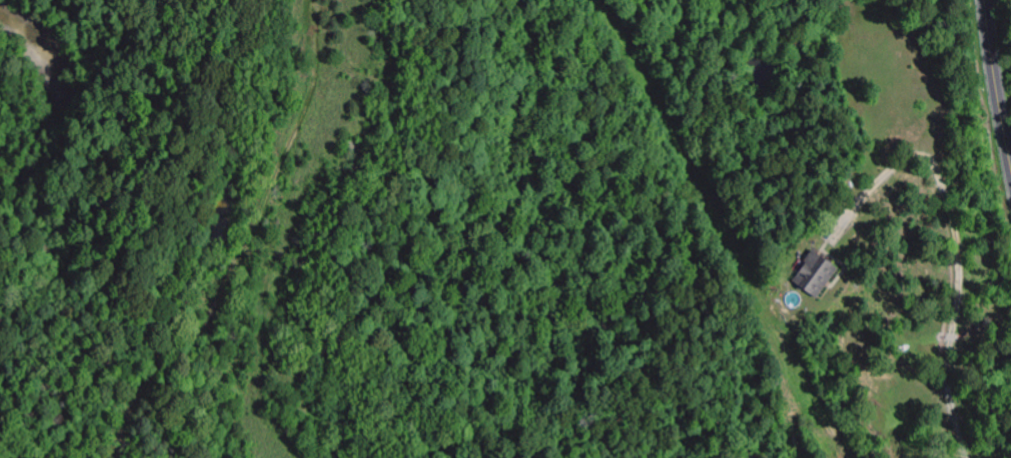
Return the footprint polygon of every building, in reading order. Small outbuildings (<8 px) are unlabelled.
[(792,280),(817,299),(840,269),(815,250),(792,280)]
